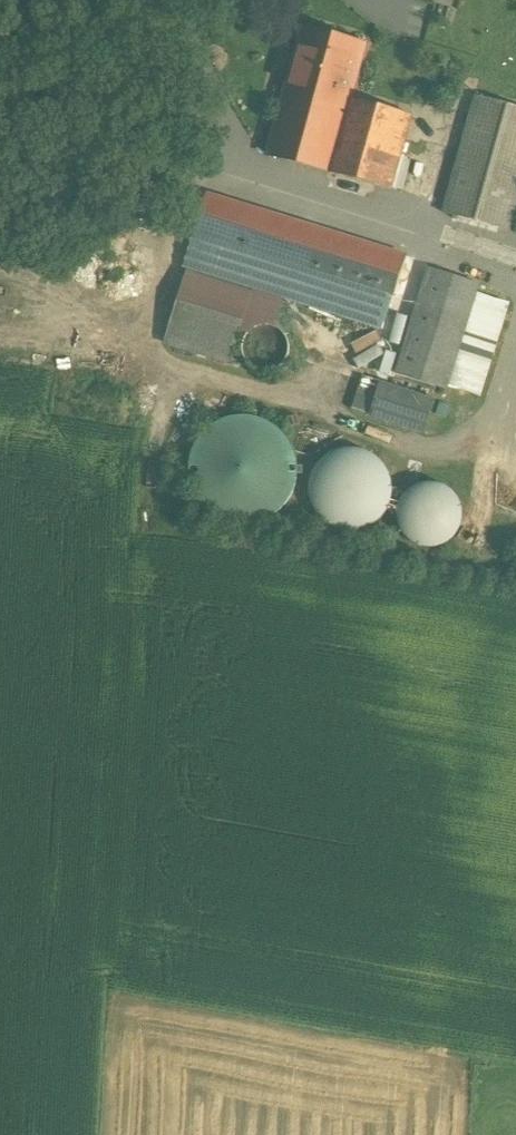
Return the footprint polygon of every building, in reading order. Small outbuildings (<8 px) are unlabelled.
[(361,48),(294,30),(259,159),(389,194),(410,116),(347,99),(361,48)] [(473,100),(440,215),(505,233),(515,194),(515,112),(473,100)] [(411,258),(209,193),(184,271),(381,333),(373,371),(486,404),(512,310),(474,297),(477,287),(409,266),(411,258)] [(179,300),(165,342),(230,362),(243,321),(179,300)] [(434,401),(367,380),(358,410),(424,432),(434,401)] [(278,429),(268,421),(250,414),(232,414),(211,422),(196,436),(186,459),(188,486),(204,509),(221,518),(241,522),(265,515),(284,498),(293,473),(291,450),(278,429)] [(380,476),(370,465),(358,460),(339,459),(327,464),(315,475),(310,488),(309,506),(315,519),(323,528),(335,534),(347,536),(361,534),(370,529),(380,519),(386,502),(385,488),(380,476)] [(436,494),(426,490),(416,490),(404,495),(397,502),(392,511),(391,518),(393,528),(397,537),(401,541),(410,546),(413,547),(424,548),(434,545),(441,540),(447,532),(449,522),(448,510),(444,501),(436,494)]
